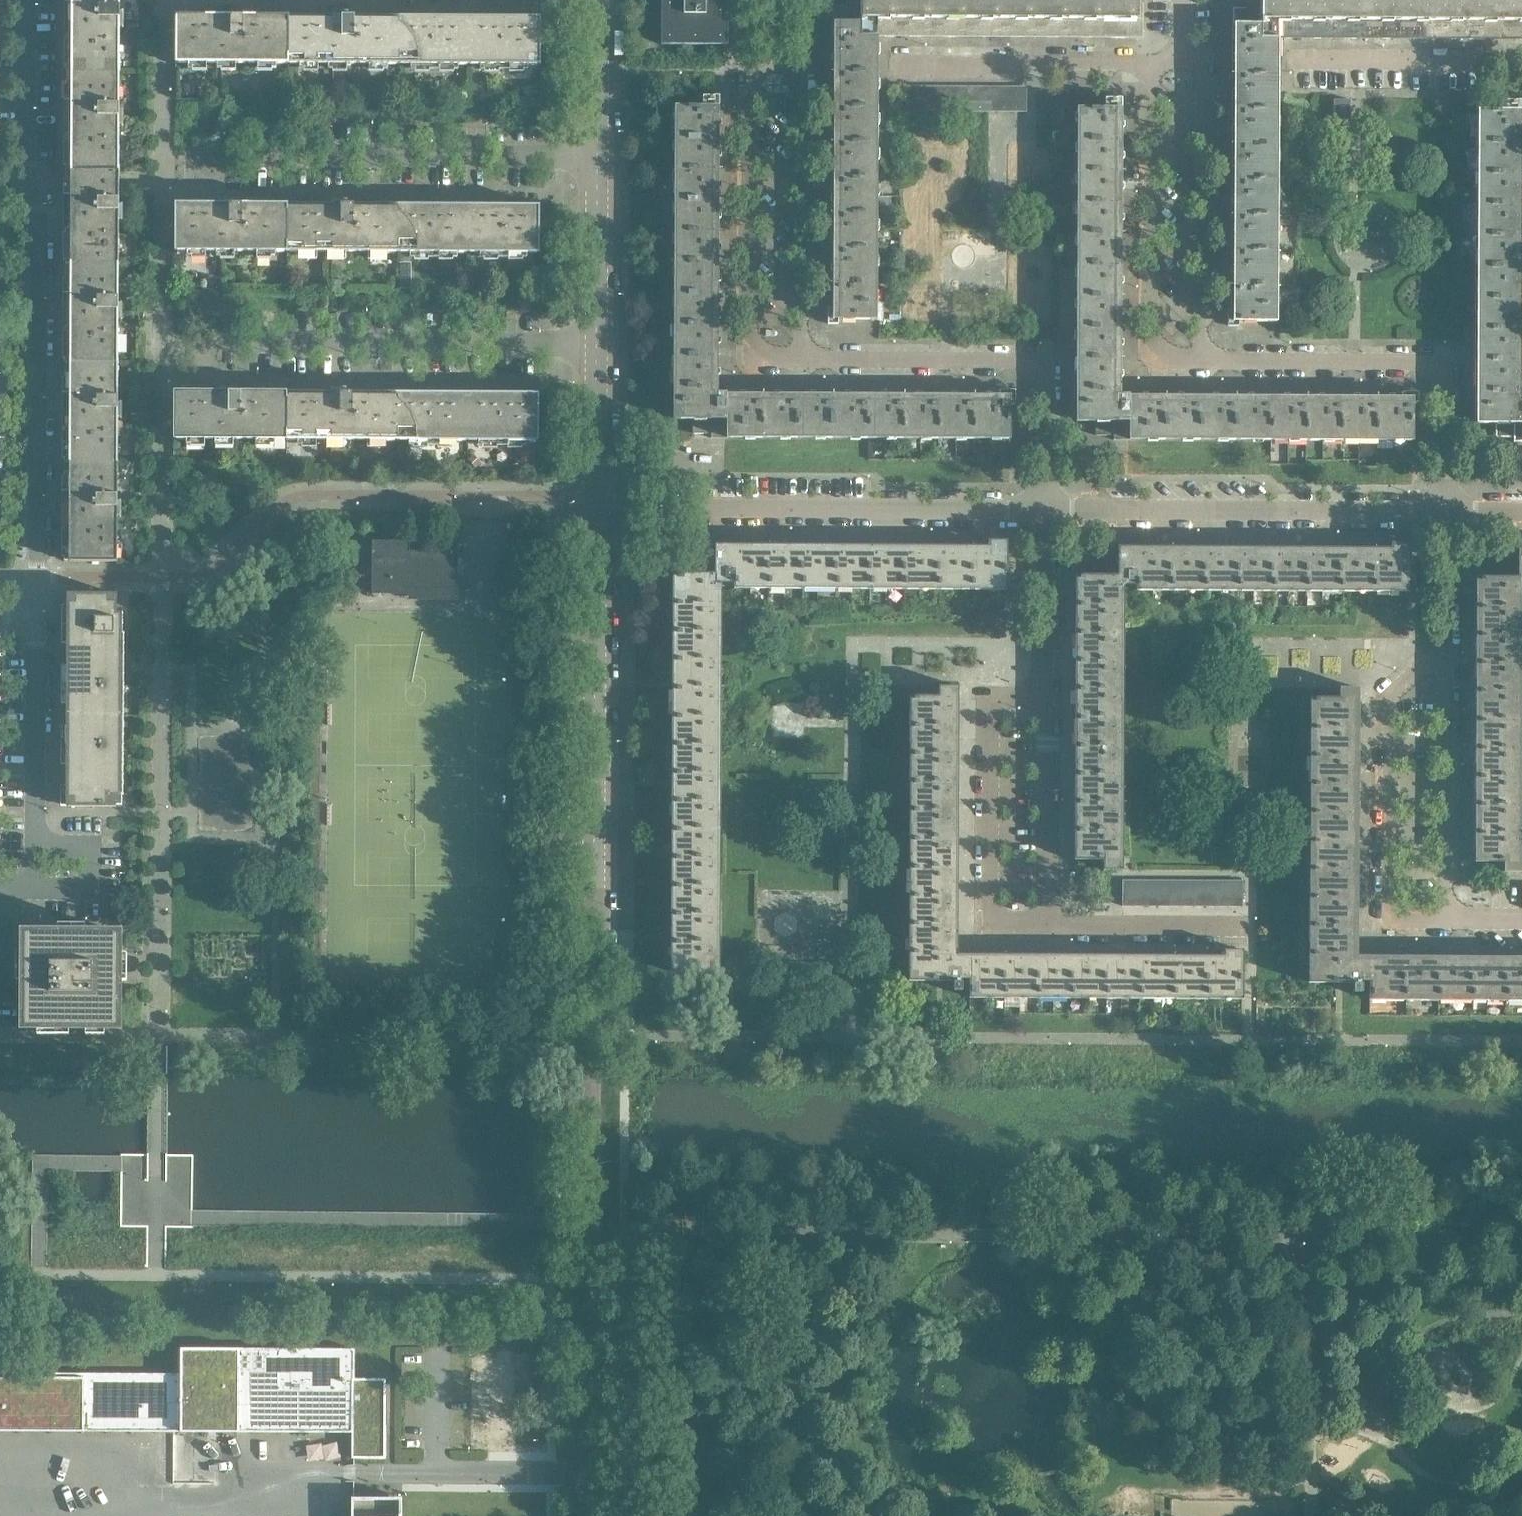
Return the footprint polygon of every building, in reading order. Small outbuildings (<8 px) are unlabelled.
[(119,219),(122,219),(122,220),(123,220),(123,204),(122,204),(122,206),(119,206),(120,125),(122,125),(122,126),(124,126),(124,110),(122,110),(122,111),(120,111),(120,26),(122,26),(122,27),(124,27),(124,11),(123,11),(123,13),(120,13),(120,0),(72,0),(72,12),(68,12),(67,43),(72,43),(72,110),(67,110),(67,141),(72,141),(71,205),(67,205),(66,236),(71,236),(71,303),(66,303),(66,335),(71,335),(70,403),(66,403),(65,434),(70,434),(70,501),(65,501),(65,532),(70,532),(70,561),(118,561),(118,515),(120,515),(120,517),(122,517),(122,501),(120,501),(120,502),(118,502),(118,417),(121,417),(121,418),(122,418),(122,402),(121,402),(121,403),(118,403),(119,318),(121,318),(121,319),(123,319),(123,303),(121,303),(121,304),(119,304),(119,219)] [(728,0),(662,0),(662,44),(728,45),(728,0)] [(1143,0),(852,0),(852,5),(851,5),(851,6),(861,6),(860,36),(878,36),(1143,37),(1143,0)] [(1253,7),(1251,7),(1251,8),(1261,8),(1261,38),(1278,38),(1521,39),(1521,0),(1253,0),(1253,7)] [(877,178),(877,86),(878,36),(860,36),(861,6),(851,6),(851,9),(838,9),(838,6),(833,6),(833,37),(839,37),(838,178),(877,178)] [(1277,180),(1278,93),(1278,38),(1261,38),(1261,8),(1251,8),(1251,11),(1238,11),(1238,8),(1233,8),(1233,39),(1239,39),(1239,180),(1277,180)] [(288,63),(289,15),(236,15),(236,13),(237,13),(237,11),(221,11),(221,13),(222,13),(223,15),(219,15),(176,15),(176,63),(288,63)] [(400,64),(400,16),(347,16),(347,13),(349,14),(349,12),(333,12),(333,13),(334,13),(334,16),(289,15),(288,63),(400,64)] [(470,64),(470,16),(400,16),(400,64),(470,64)] [(541,65),(541,17),(470,16),(470,64),(541,65)] [(918,111),(918,86),(905,86),(905,111),(918,111)] [(930,111),(930,86),(918,86),(918,111),(930,111)] [(942,111),(942,86),(930,86),(930,111),(942,111)] [(954,111),(954,86),(942,86),(942,111),(954,111)] [(966,111),(966,86),(954,86),(954,111),(966,111)] [(978,111),(978,86),(966,86),(966,111),(978,111)] [(990,111),(990,86),(978,86),(978,111),(990,111)] [(1002,111),(1002,86),(990,86),(990,111),(1002,111)] [(1014,111),(1014,86),(1002,86),(1002,111),(1014,111)] [(1027,111),(1027,86),(1014,86),(1014,111),(1027,111)] [(1350,119),(1351,99),(1334,99),(1334,119),(1350,119)] [(713,262),(714,106),(676,105),(675,105),(675,185),(674,248),(674,262),(713,262)] [(1116,264),(1117,108),(1078,107),(1077,264),(1116,264)] [(1516,266),(1517,110),(1503,110),(1478,109),(1477,266),(1516,266)] [(877,319),(877,248),(877,178),(838,178),(838,319),(877,319)] [(1277,321),(1277,250),(1277,180),(1239,180),(1238,321),(1277,321)] [(287,251),(288,204),(235,203),(235,201),(236,201),(236,199),(220,199),(220,201),(221,201),(221,203),(176,203),(175,251),(287,251)] [(399,252),(399,204),(346,204),(347,202),(348,202),(348,200),(332,200),(332,201),(333,201),(333,204),(288,204),(287,251),(399,252)] [(469,252),(469,204),(399,204),(399,252),(469,252)] [(540,253),(540,205),(469,204),(469,252),(540,253)] [(713,392),(713,262),(674,262),(674,419),(693,419),(693,433),(725,433),(727,433),(727,399),(727,392),(713,392)] [(1115,394),(1116,264),(1077,264),(1076,421),(1096,421),(1095,435),(1128,435),(1129,435),(1129,401),(1129,394),(1115,394)] [(1516,266),(1477,266),(1477,268),(1476,338),(1476,423),(1495,423),(1495,437),(1521,437),(1521,396),(1515,396),(1516,266)] [(286,439),(287,391),(234,391),(234,389),(235,389),(235,387),(219,387),(219,389),(220,389),(220,391),(175,391),(174,439),(286,439)] [(398,440),(398,392),(346,392),(346,389),(347,389),(347,388),(331,388),(331,389),(332,389),(332,392),(287,391),(286,439),(398,440)] [(468,440),(468,392),(398,392),(398,440),(468,440)] [(539,440),(539,393),(468,392),(468,440),(539,440)] [(1010,439),(1010,400),(727,399),(727,433),(725,433),(725,438),(865,438),(1010,439)] [(1413,441),(1413,402),(1402,402),(1129,401),(1129,435),(1128,435),(1128,440),(1413,441)] [(458,588),(458,569),(458,550),(409,550),(409,540),(372,540),(372,594),(410,594),(410,588),(458,588)] [(870,589),(871,550),(715,550),(715,574),(716,574),(716,581),(734,582),(734,588),(870,589)] [(1007,590),(1007,551),(994,551),(988,551),(871,550),(870,589),(1007,590)] [(1273,591),(1273,552),(1118,551),(1118,575),(1119,575),(1119,583),(1137,583),(1137,590),(1273,591)] [(1409,592),(1409,553),(1396,553),(1273,552),(1273,591),(1409,592)] [(714,971),(716,581),(716,574),(715,574),(673,573),(671,970),(714,971)] [(1117,859),(1119,591),(1119,583),(1119,575),(1118,575),(1076,575),(1074,859),(1117,859)] [(1517,861),(1519,586),(1519,577),(1517,577),(1476,577),(1474,861),(1517,861)] [(208,605),(208,592),(193,591),(193,605),(208,605)] [(117,793),(117,685),(117,634),(123,634),(123,633),(123,632),(123,614),(123,613),(123,612),(117,612),(117,594),(69,593),(68,806),(116,806),(116,804),(122,804),(123,804),(122,803),(122,794),(123,794),(122,793),(117,793)] [(952,954),(953,791),(953,696),(910,696),(909,980),(941,980),(952,980),(952,978),(954,978),(954,981),(953,981),(953,987),(962,987),(962,981),(961,981),(961,978),(970,978),(970,959),(971,959),(971,954),(952,954)] [(1352,956),(1353,797),(1353,698),(1310,698),(1309,981),(1352,982),(1352,980),(1354,980),(1354,983),(1353,983),(1353,992),(1362,992),(1362,983),(1360,983),(1360,980),(1369,980),(1370,961),(1370,956),(1352,956)] [(1135,905),(1135,881),(1123,881),(1122,905),(1135,905)] [(1147,905),(1147,881),(1135,881),(1135,905),(1147,905)] [(1159,905),(1159,881),(1147,881),(1147,905),(1159,905)] [(1171,905),(1171,881),(1159,881),(1159,905),(1171,905)] [(1182,905),(1183,881),(1171,881),(1171,905),(1182,905)] [(1194,906),(1194,882),(1183,881),(1182,905),(1194,906)] [(1206,906),(1206,882),(1194,882),(1194,906),(1206,906)] [(1218,906),(1218,882),(1206,882),(1206,906),(1218,906)] [(1230,906),(1230,882),(1218,882),(1218,906),(1230,906)] [(1242,906),(1243,882),(1230,882),(1230,906),(1242,906)] [(119,1027),(120,932),(24,931),(23,1027),(119,1027)] [(1106,998),(1106,959),(971,959),(970,959),(970,978),(970,997),(1106,998)] [(1242,999),(1242,960),(1229,960),(1106,959),(1106,998),(1242,999)] [(1506,961),(1370,961),(1369,980),(1369,999),(1506,1000),(1506,961)] [(1506,961),(1506,1000),(1521,1000),(1521,961),(1506,961)] [(352,1432),(352,1458),(385,1458),(386,1379),(354,1378),(355,1348),(181,1348),(179,1373),(50,1373),(50,1377),(0,1376),(0,1431),(352,1432)]
